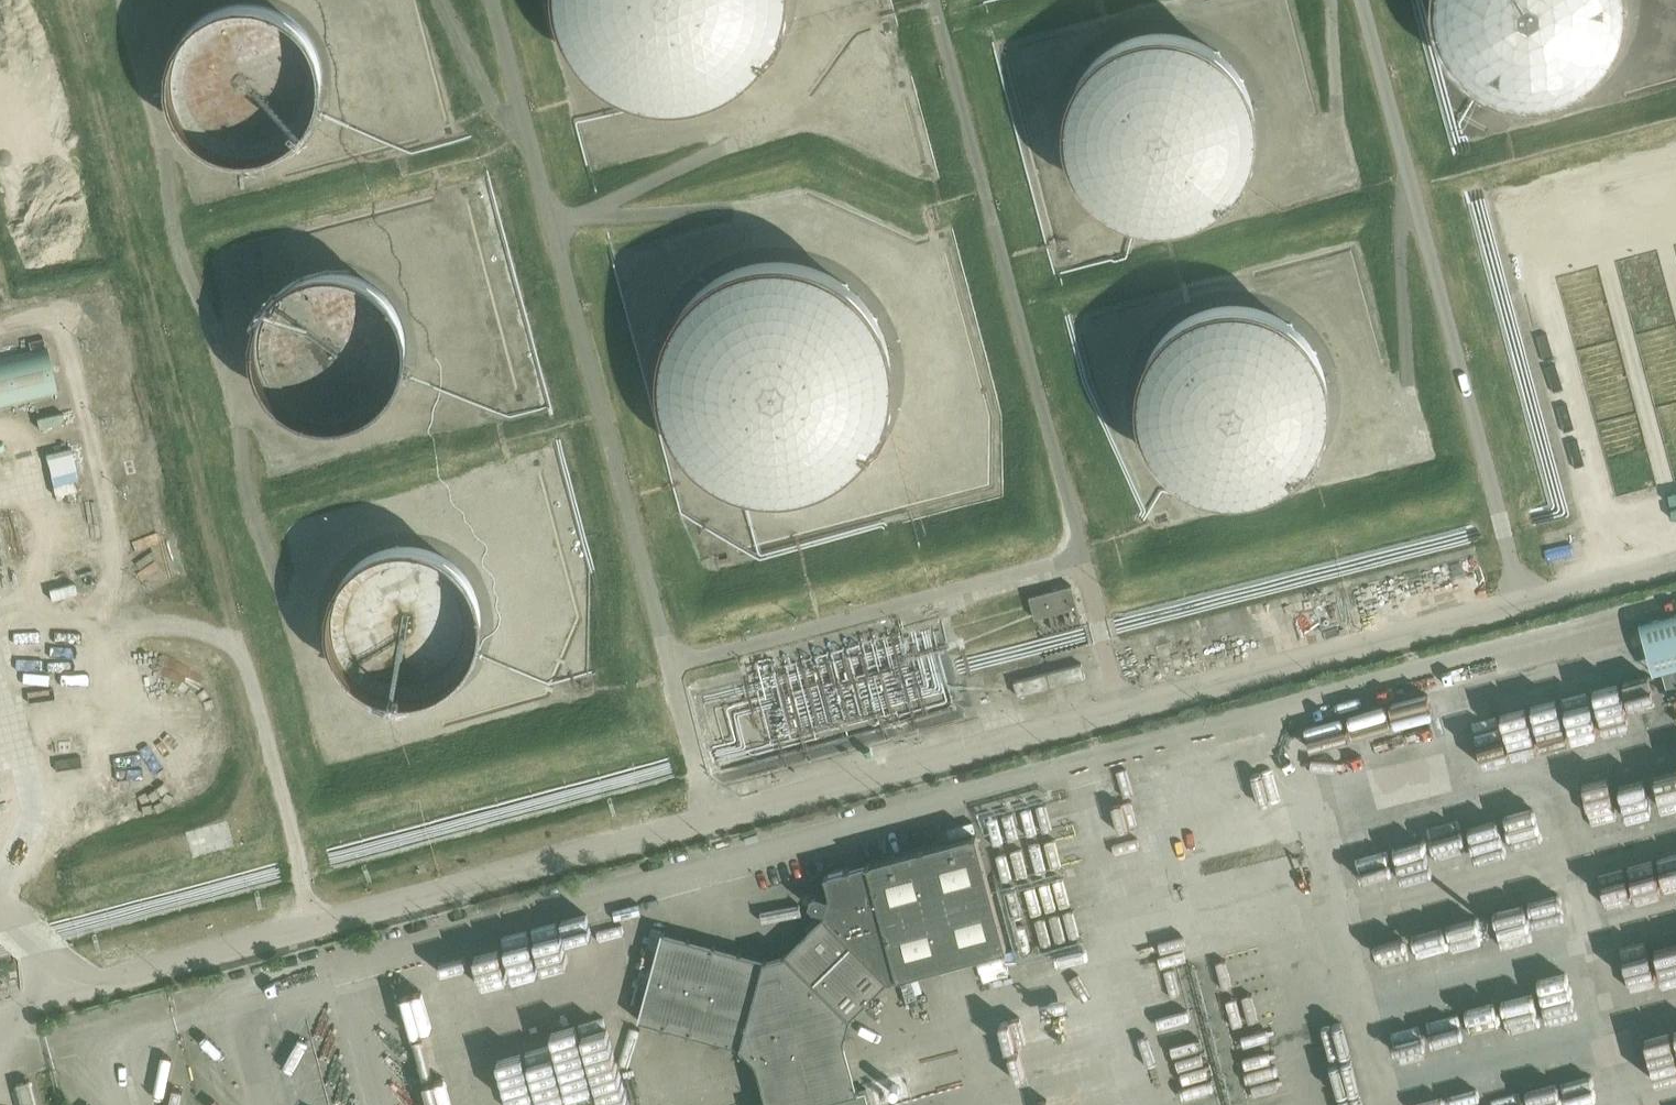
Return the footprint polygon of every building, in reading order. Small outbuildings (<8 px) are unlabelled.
[(321,74),(320,61),(316,48),(311,36),(303,26),(294,17),(283,9),(271,4),(259,0),(231,0),(220,3),(208,8),(197,15),(188,24),(180,34),(173,45),(169,58),(167,71),(168,84),(170,97),(175,109),(182,120),(190,130),(200,138),(211,145),(224,149),(236,152),(249,152),(262,150),(275,146),(286,140),(297,132),(305,122),(312,111),(318,99),(321,87),(321,74)] [(561,2),(564,13),(568,25),(573,36),(580,46),(587,56),(595,64),(605,72),(615,79),(626,85),(637,89),(649,93),(661,95),(673,96),(685,95),(697,93),(709,91),(720,86),(731,81),(742,75),(751,67),(760,59),(768,49),(775,39),(780,29),(785,17),(788,6),(789,0),(560,0),(561,2)] [(1628,0),(1437,0),(1438,10),(1441,22),(1445,33),(1450,43),(1457,53),(1464,62),(1473,69),(1483,76),(1493,82),(1504,86),(1516,88),(1528,90),(1539,90),(1551,88),(1563,85),(1574,81),(1584,75),(1593,68),(1602,60),(1610,51),(1616,41),(1621,30),(1625,19),(1627,8),(1628,0)] [(1259,129),(1259,117),(1258,106),(1255,95),(1251,84),(1245,74),(1239,64),(1231,56),(1222,48),(1213,42),(1203,36),(1192,32),(1181,29),(1169,28),(1158,27),(1147,29),(1135,31),(1124,35),(1114,40),(1105,46),(1096,54),(1088,62),(1081,71),(1075,81),(1071,92),(1068,103),(1066,114),(1065,125),(1066,137),(1068,148),(1072,159),(1076,170),(1082,179),(1090,188),(1098,196),(1107,204),(1117,210),(1127,214),(1138,218),(1149,220),(1161,221),(1172,220),(1184,219),(1195,215),(1205,211),(1215,205),(1224,198),(1233,191),(1240,182),(1246,172),(1252,162),(1255,151),(1258,140),(1259,129)] [(894,386),(894,374),(894,363),(892,351),(889,340),(885,329),(880,319),(874,309),(867,300),(859,291),(851,284),(841,277),(831,271),(821,266),(810,262),(799,260),(787,258),(776,258),(764,258),(753,260),(742,263),(731,267),(720,272),(710,278),(701,285),(693,293),(685,301),(678,311),(672,320),(667,331),(664,342),(661,353),(659,364),(659,376),(659,387),(661,399),(664,410),(668,421),(673,431),(679,441),(686,450),(694,459),(702,466),(712,473),(722,479),(732,484),(743,488),(754,490),(766,492),(777,493),(789,492),(800,490),(811,487),(822,483),(833,478),(843,472),(852,465),(860,458),(868,449),(875,440),(881,430),(886,419),(889,408),(892,397),(894,386)] [(407,357),(409,343),(408,330),(406,316),(401,304),(394,292),(385,282),(375,273),(363,266),(351,261),(337,259),(324,259),(310,261),(298,265),(286,271),(275,279),(266,289),(258,301),(253,313),(250,326),(249,340),(250,353),(254,366),(260,378),(268,389),(277,399),(288,407),(301,413),(314,416),(327,418),(341,417),(354,414),(366,408),(378,401),(388,392),(396,381),(402,369),(407,357)] [(1331,394),(1331,393),(1331,384),(1329,373),(1324,357),(1320,348),(1316,341),(1310,332),(1303,325),(1290,314),(1280,308),(1271,304),(1260,300),(1252,298),(1244,297),(1234,297),(1219,298),(1211,300),(1200,304),(1191,308),(1181,314),(1168,325),(1156,339),(1147,355),(1145,363),(1142,374),(1140,383),(1140,393),(1142,411),(1144,421),(1147,430),(1152,439),(1156,446),(1163,455),(1169,461),(1182,472),(1197,480),(1206,484),(1214,486),(1225,488),(1235,488),(1254,487),(1262,485),(1271,481),(1279,478),(1289,472),(1302,461),(1314,447),(1319,439),(1323,432),(1327,421),(1329,412),(1331,394)] [(60,393),(49,345),(0,356),(0,406),(60,393)] [(484,623),(485,610),(484,597),(480,584),(474,572),(467,561),(457,552),(447,544),(435,538),(422,534),(409,532),(396,533),(383,535),(371,540),(359,547),(349,555),(340,565),(333,576),(328,588),(325,601),(325,614),(326,628),(330,640),(335,652),(343,663),(352,673),(363,680),(375,686),(387,690),(400,692),(414,692),(427,689),(439,685),(451,678),(461,670),(469,660),(476,648),(481,636),(484,623)] [(1071,585),(1028,597),(1034,619),(1077,607),(1071,585)] [(1640,623),(1653,676),(1675,669),(1675,613),(1640,623)] [(1082,662),(1016,681),(1020,693),(1086,674),(1082,662)] [(1208,824),(1221,821),(1229,856),(1293,841),(1269,735),(1192,753),(1208,824)] [(1356,838),(1364,883),(1427,872),(1419,827),(1356,838)] [(637,1023),(738,1050),(756,1063),(767,1104),(870,1104),(865,1088),(857,1091),(843,1040),(849,1018),(887,981),(896,977),(1008,948),(979,835),(826,875),(829,897),(813,894),(811,908),(827,911),(823,916),(785,955),(763,961),(661,933),(637,1023)] [(1380,974),(1426,963),(1415,920),(1370,931),(1380,974)] [(1418,1014),(1392,1019),(1399,1052),(1424,1047),(1418,1014)]
